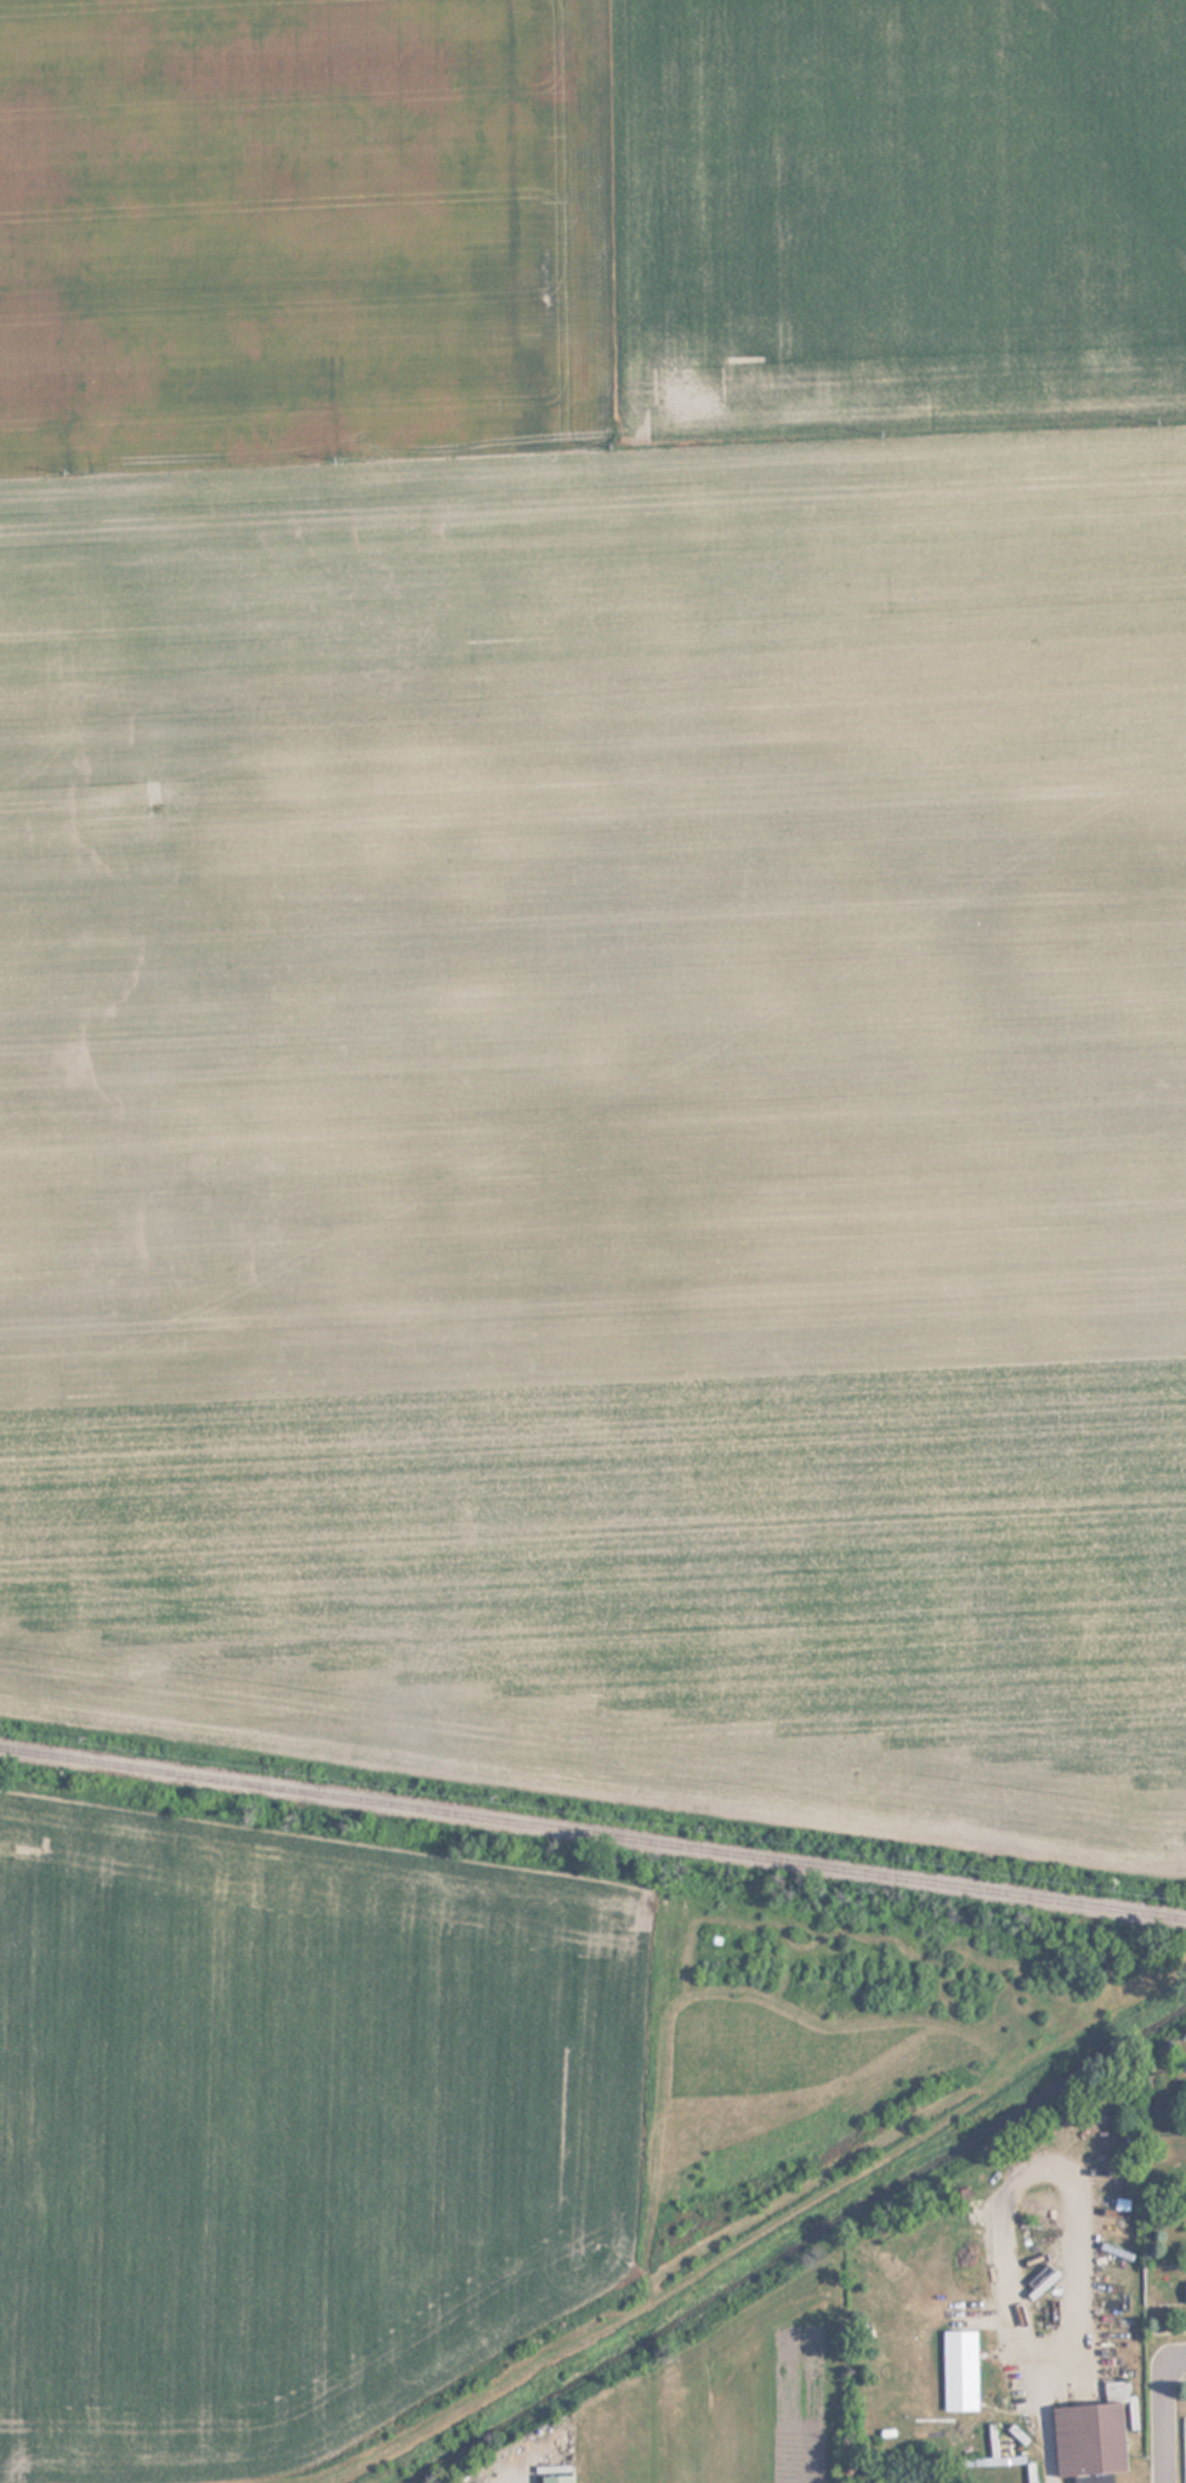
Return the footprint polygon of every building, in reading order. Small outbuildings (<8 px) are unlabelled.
[(1052,2474),(1125,2471),(1122,2382),(1103,2382),(1105,2403),(1050,2405),(1052,2474)] [(569,2474),(537,2474),(537,2482),(570,2482),(569,2474)]
